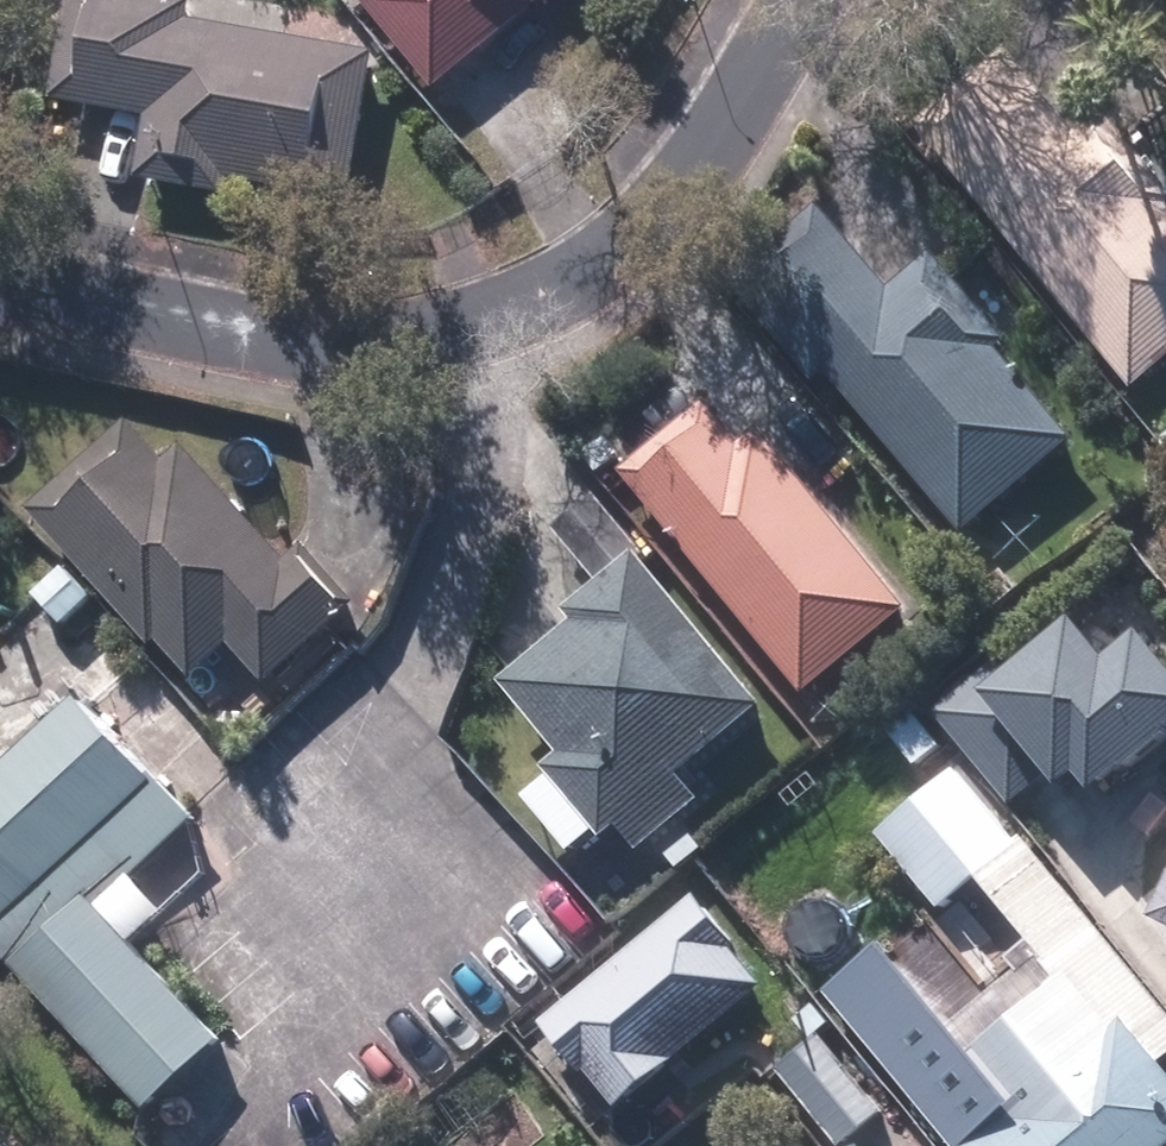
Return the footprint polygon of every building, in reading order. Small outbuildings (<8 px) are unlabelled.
[(233,195),(234,182),(366,197),(382,48),(284,37),(287,10),(196,0),(72,0),(60,107),(109,113),(150,117),(143,185),(233,195)] [(368,2),(443,85),(538,0),(371,0),(368,2)] [(1004,29),(910,104),(1137,390),(1165,366),(1165,183),(1137,146),(1113,165),(1004,29)] [(1011,351),(1021,344),(945,248),(898,285),(828,196),(730,272),(821,388),(834,378),(956,532),(1078,436),(1011,351)] [(741,442),(709,403),(625,471),(811,698),(921,608),(768,420),(741,442)] [(240,647),(268,680),(354,606),(301,544),(290,553),(191,440),(171,458),(137,420),(35,509),(159,652),(169,643),(202,680),(240,647)] [(556,775),(528,798),(576,856),(604,833),(611,841),(628,827),(644,846),(706,795),(690,775),(777,703),(603,494),(559,531),(604,585),(574,610),(584,623),(510,685),(567,754),(550,769),(556,775)] [(1133,627),(1098,655),(1066,615),(1001,667),(987,650),(922,702),(1005,805),(1024,790),(1044,774),(1051,782),(1069,767),(1084,786),(1165,721),(1165,669),(1133,627)] [(152,1111),(228,1044),(106,906),(199,823),(90,701),(0,781),(0,941),(152,1111)] [(970,765),(887,834),(993,961),(1006,951),(1023,971),(988,1000),(924,923),(839,994),(966,1145),(1165,1145),(1165,1001),(970,765)] [(707,895),(551,1024),(618,1106),(775,976),(707,895)] [(825,1032),(783,1066),(842,1140),(884,1106),(825,1032)] [(0,1117),(0,1145),(25,1145),(0,1117)] [(856,1145),(887,1145),(884,1136),(856,1145)]
